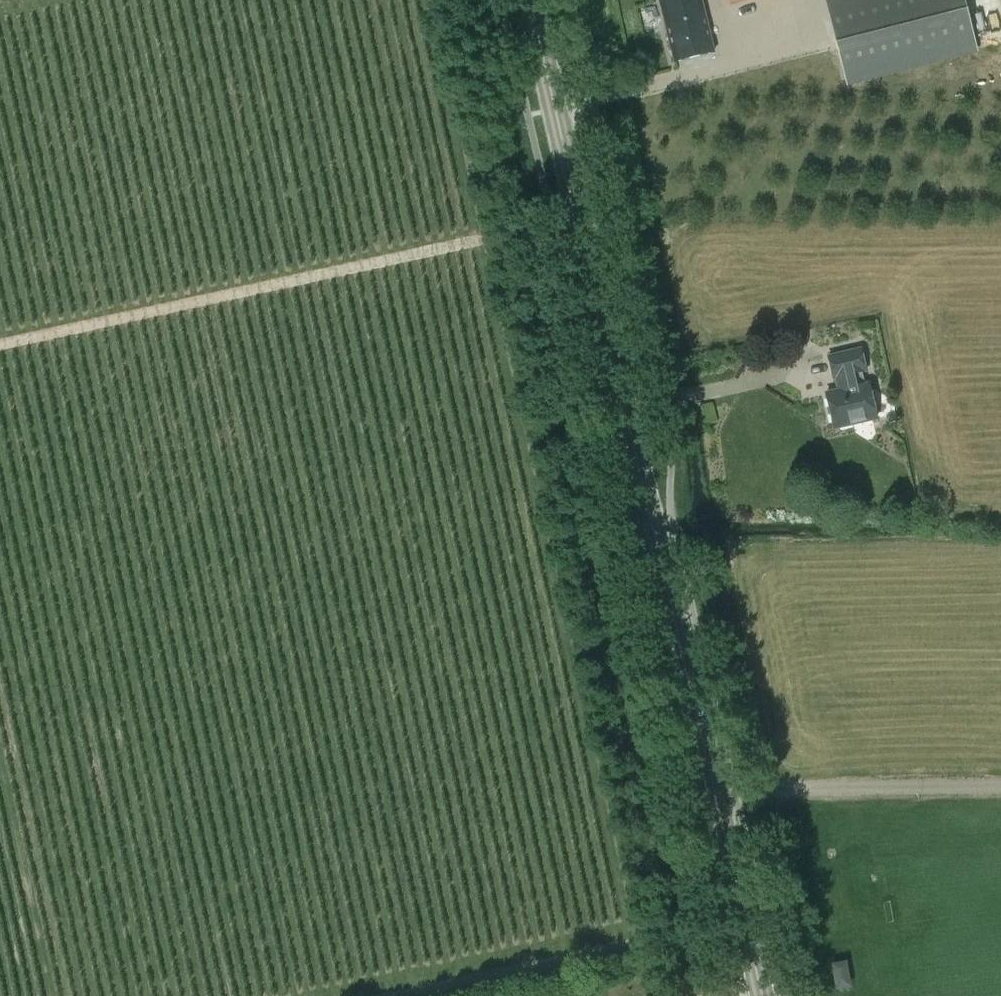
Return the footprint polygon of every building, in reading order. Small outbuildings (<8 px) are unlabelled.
[(675,62),(714,52),(701,0),(660,0),(675,62)] [(838,48),(847,81),(976,48),(964,0),(831,0),(826,1),(838,48)] [(825,393),(833,428),(876,418),(868,383),(864,384),(861,371),(865,370),(860,349),(827,357),(832,377),(835,377),(838,390),(825,393)] [(845,964),(832,966),(837,991),(850,988),(845,964)]
